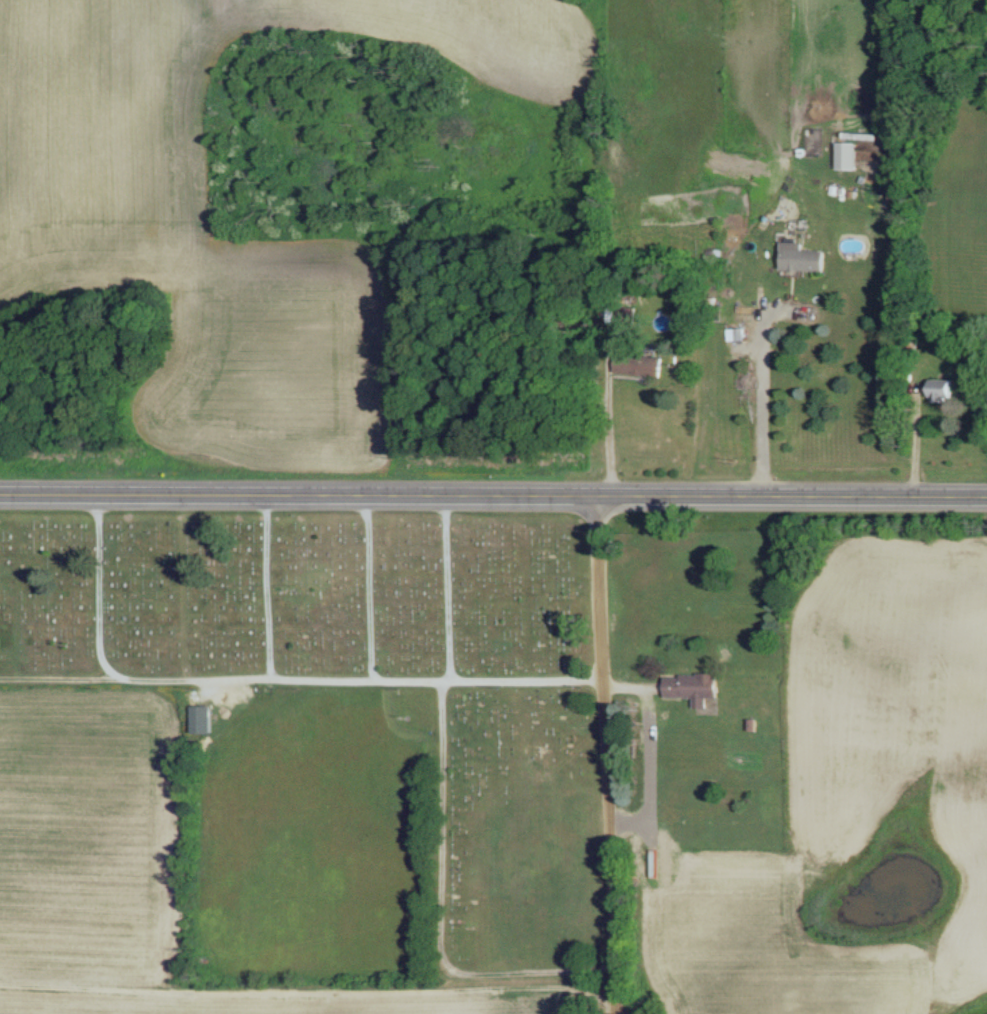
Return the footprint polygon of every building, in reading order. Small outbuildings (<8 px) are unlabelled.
[(827,249),(806,249),(806,241),(785,241),(784,268),(827,269),(827,249)] [(621,351),(618,370),(666,377),(669,358),(621,351)] [(955,378),(932,378),(932,400),(955,400),(955,378)] [(721,696),(720,673),(667,673),(668,698),(696,697),(697,708),(709,708),(709,697),(721,696)] [(195,732),(215,732),(215,704),(195,704),(195,732)]
